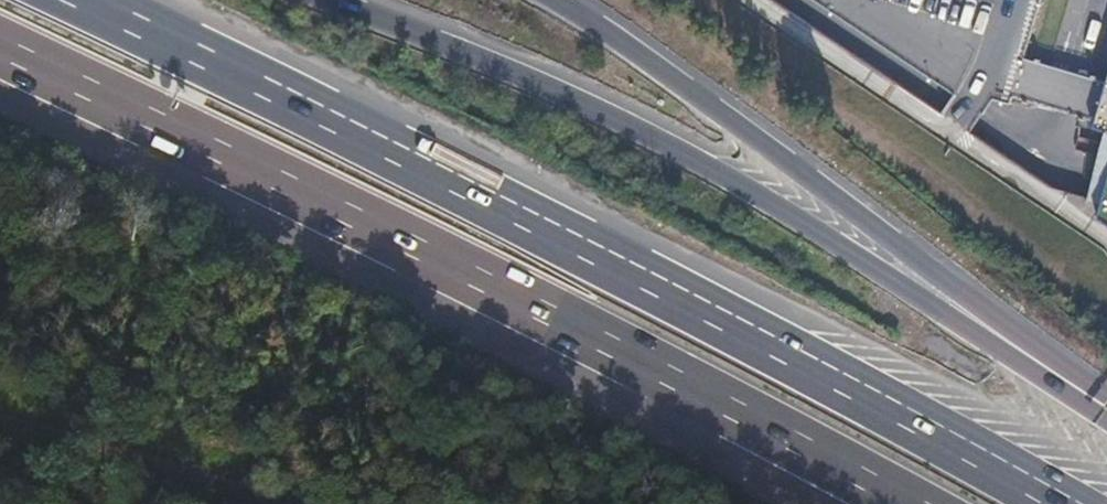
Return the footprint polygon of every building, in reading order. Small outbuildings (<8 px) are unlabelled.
[(986,114),(1018,65),(1038,0),(814,0),(986,114)] [(1098,100),(1089,128),(1106,134),(1106,69),(1098,100)] [(1093,218),(1106,228),(1106,172),(1093,218)]
